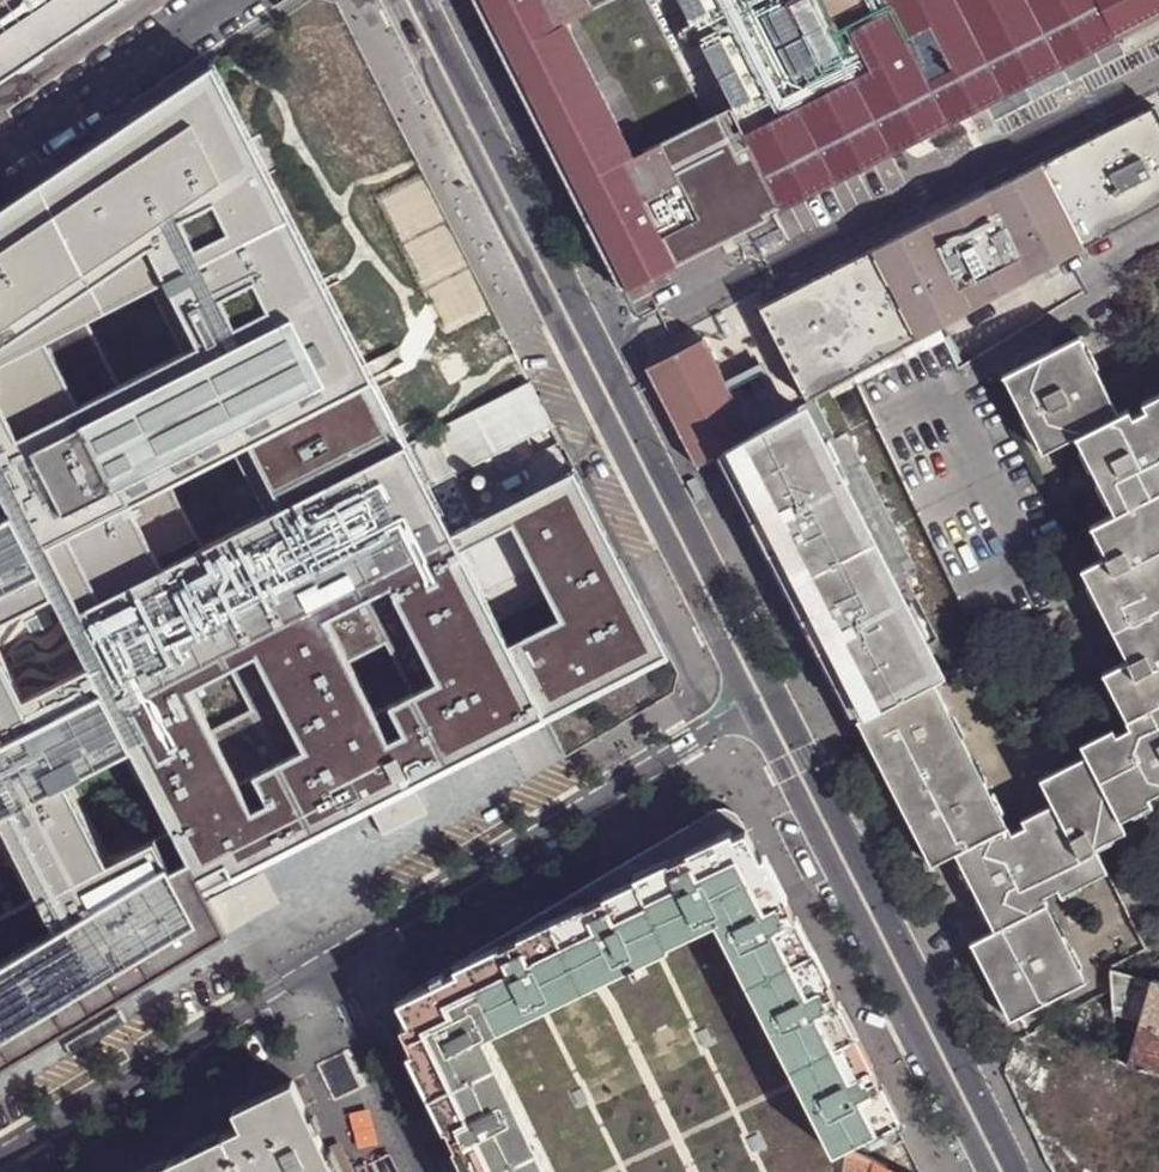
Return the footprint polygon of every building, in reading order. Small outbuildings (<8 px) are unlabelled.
[(120,0),(0,0),(0,81),(120,0)] [(623,292),(763,221),(760,216),(782,205),(678,0),(476,0),(623,292)] [(782,205),(784,210),(1158,19),(1158,0),(678,0),(782,205)] [(276,887),(270,870),(216,899),(212,890),(466,757),(526,726),(546,715),(670,650),(558,447),(527,379),(443,421),(402,442),(214,66),(0,211),(0,448),(32,515),(0,531),(0,833),(6,831),(49,912),(0,934),(0,1069),(208,947),(282,903),(276,887)] [(760,309),(808,403),(1158,206),(1158,118),(1153,107),(760,309)] [(856,716),(863,731),(893,788),(933,867),(957,855),(973,887),(995,931),(973,944),(1012,1020),(1087,982),(1045,897),(1059,890),(1062,897),(1108,873),(1095,847),(1125,833),(1119,821),(1152,806),(1148,798),(1158,793),(1158,391),(1140,401),(1143,408),(1130,414),(1126,407),(1115,412),(1077,336),(1002,373),(1040,450),(1074,434),(1112,511),(1088,522),(1104,553),(1079,566),(1086,582),(1128,662),(1103,675),(1129,728),(1116,735),(1113,729),(1081,745),(1087,756),(1041,781),(1054,807),(1024,821),(1027,828),(1012,835),(934,679),(856,716)] [(645,368),(695,467),(722,452),(753,436),(704,339),(657,362),(645,368)] [(856,716),(934,679),(785,418),(753,436),(722,452),(738,484),(829,664),(856,716)] [(389,834),(433,811),(421,789),(378,812),(389,834)] [(845,1148),(846,1147),(895,1123),(879,1090),(867,1070),(825,986),(794,925),(782,903),(761,861),(743,826),(707,818),(684,832),(669,840),(672,848),(618,876),(616,873),(608,878),(484,951),(403,1000),(413,1021),(403,1026),(416,1054),(425,1072),(451,1126),(461,1146),(473,1171),(549,1171),(485,1038),(631,968),(635,976),(640,973),(637,965),(669,950),(668,945),(715,923),(832,1153),(845,1148)] [(669,840),(616,873),(618,876),(672,848),(669,840)] [(879,1090),(895,1123),(901,1120),(884,1087),(882,1089),(872,1068),(873,1068),(841,1004),(839,1004),(829,984),(831,983),(799,922),(797,923),(786,900),(788,899),(767,858),(761,861),(782,903),(794,925),(825,986),(867,1070),(879,1090)] [(1111,968),(1114,1020),(1128,1021),(1158,1029),(1158,983),(1111,968)] [(1131,1058),(1129,1065),(1148,1070),(1158,1073),(1158,1029),(1128,1021),(1114,1020),(1117,1054),(1117,1062),(1122,1063),(1124,1056),(1131,1058)] [(461,1146),(451,1126),(425,1072),(416,1054),(411,1057),(446,1130),(447,1129),(457,1149),(456,1150),(466,1171),(473,1171),(461,1146)] [(324,1145),(294,1082),(286,1086),(250,1102),(235,1110),(243,1127),(211,1142),(150,1171),(149,1171),(337,1171),(324,1145)] [(846,1147),(845,1148),(841,1171),(891,1171),(846,1147)]
